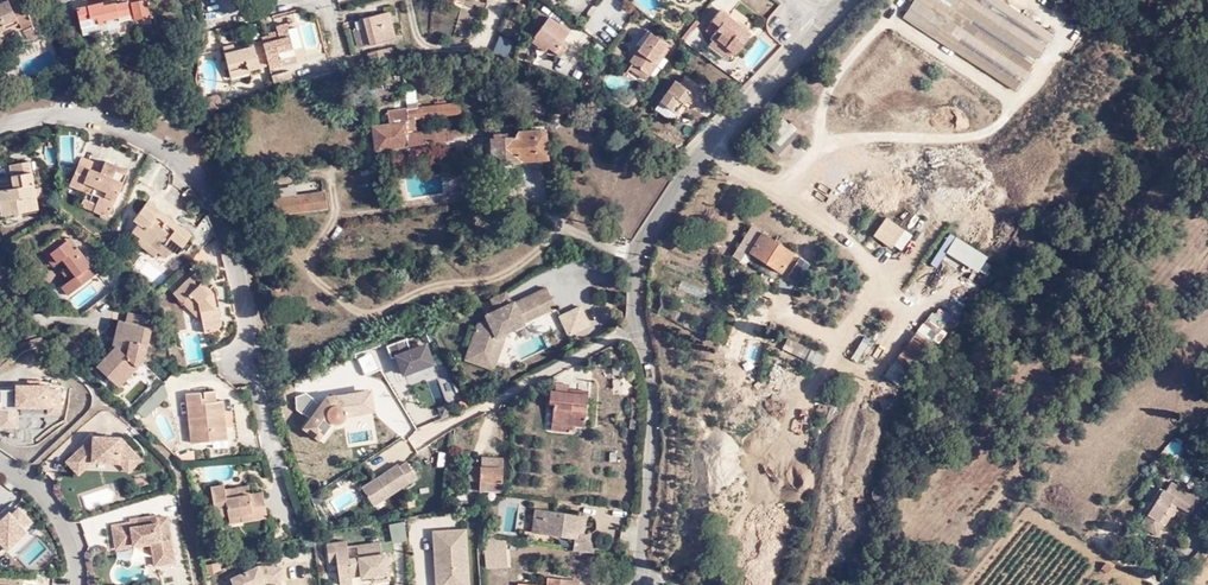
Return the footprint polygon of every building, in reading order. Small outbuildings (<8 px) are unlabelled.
[(12,0),(3,0),(0,2),(0,30),(20,20),(33,38),(40,33),(25,1),(22,0),(14,0),(12,1),(12,0)] [(126,16),(132,14),(128,0),(124,0),(117,1),(117,0),(112,0),(105,2),(105,0),(101,0),(78,6),(82,25),(108,17),(107,15),(121,12),(122,17),(126,16)] [(149,0),(133,0),(137,16),(152,12),(149,0)] [(1053,32),(1003,0),(915,0),(905,16),(1016,88),(1053,32)] [(725,43),(737,52),(738,53),(753,34),(721,9),(704,32),(715,39),(723,46),(725,43)] [(733,9),(729,14),(752,33),(757,27),(733,9)] [(363,17),(364,19),(365,27),(370,45),(398,38),(392,10),(363,17)] [(129,28),(126,16),(122,17),(121,12),(107,15),(108,17),(110,25),(123,22),(125,29),(129,28)] [(550,16),(535,35),(550,46),(561,54),(568,45),(563,41),(570,31),(550,16)] [(110,25),(108,17),(82,25),(84,31),(110,25)] [(280,29),(263,34),(264,38),(271,61),(272,66),(284,62),(282,57),(299,52),(289,19),(278,22),(280,29)] [(632,62),(649,74),(663,55),(660,52),(668,42),(650,29),(639,43),(642,46),(630,60),(632,62)] [(550,46),(535,35),(532,39),(546,50),(550,46)] [(271,61),(264,38),(255,40),(255,43),(237,47),(235,40),(225,43),(233,74),(251,69),(250,67),(271,61)] [(732,58),(737,52),(725,43),(723,46),(715,39),(712,43),(732,58)] [(389,47),(392,58),(398,56),(395,46),(389,47)] [(372,52),(375,63),(392,58),(389,47),(372,52)] [(646,77),(649,74),(632,62),(627,68),(642,79),(645,76),(646,77)] [(274,73),(276,84),(294,79),(291,68),(274,73)] [(686,98),(690,101),(702,85),(686,73),(680,81),(677,78),(655,106),(671,118),(683,102),(686,98)] [(591,88),(601,93),(604,87),(593,84),(591,88)] [(210,95),(208,96),(213,107),(227,102),(223,91),(210,95)] [(372,125),(375,151),(426,143),(425,139),(431,139),(432,142),(471,138),(470,127),(448,129),(448,128),(417,132),(416,119),(461,113),(460,102),(418,107),(418,102),(407,104),(408,108),(388,111),(390,123),(372,125)] [(763,142),(779,155),(799,132),(782,118),(763,142)] [(519,161),(547,159),(546,134),(540,129),(517,130),(517,135),(509,135),(509,133),(500,133),(499,130),(490,130),(492,163),(518,163),(519,161)] [(33,155),(13,157),(16,183),(0,185),(0,187),(3,209),(39,205),(33,155)] [(103,172),(106,165),(84,157),(81,164),(103,172)] [(108,160),(106,165),(103,172),(81,164),(74,184),(103,196),(101,202),(98,210),(98,211),(112,216),(130,169),(108,160)] [(480,188),(479,175),(472,175),(471,161),(466,161),(467,173),(463,173),(464,186),(470,185),(471,189),(480,188)] [(325,206),(323,190),(272,196),(274,212),(325,206)] [(85,205),(98,210),(101,202),(87,197),(85,205)] [(194,234),(192,232),(184,226),(180,231),(154,212),(158,207),(148,200),(135,218),(139,222),(133,230),(142,237),(162,251),(169,257),(176,248),(180,252),(192,237),(194,234)] [(180,231),(184,226),(158,207),(154,212),(180,231)] [(906,228),(888,216),(875,234),(893,247),(906,228)] [(754,253),(769,262),(781,270),(793,250),(756,226),(743,247),(754,253)] [(97,272),(76,246),(73,248),(65,239),(62,242),(56,233),(39,247),(46,256),(51,253),(57,260),(63,257),(68,264),(66,265),(74,274),(69,278),(61,285),(69,294),(97,272)] [(975,277),(988,256),(948,233),(930,263),(937,267),(942,258),(975,277)] [(73,248),(76,246),(68,237),(65,239),(73,248)] [(158,256),(162,251),(142,237),(138,242),(158,256)] [(202,247),(188,261),(196,269),(211,253),(203,246),(202,247)] [(51,253),(46,256),(53,264),(57,260),(51,253)] [(763,270),(769,262),(754,253),(749,262),(763,270)] [(62,269),(69,278),(74,274),(66,265),(62,269)] [(175,291),(184,299),(191,291),(200,298),(203,314),(207,331),(220,327),(222,323),(219,305),(217,305),(214,290),(203,278),(199,284),(190,276),(175,291)] [(683,282),(681,290),(703,298),(706,290),(683,282)] [(191,291),(184,299),(203,314),(200,298),(191,291)] [(505,294),(490,301),(496,313),(485,318),(487,322),(478,327),(465,362),(493,372),(506,335),(524,327),(523,326),(556,310),(547,291),(515,306),(513,304),(512,306),(505,294)] [(560,320),(569,339),(589,328),(580,310),(560,320)] [(146,328),(148,318),(128,313),(126,320),(123,320),(120,337),(122,341),(118,346),(114,344),(95,365),(116,384),(144,355),(148,330),(146,328)] [(902,384),(934,340),(919,329),(887,373),(902,384)] [(859,363),(869,339),(859,335),(849,358),(859,363)] [(784,347),(822,365),(827,355),(789,336),(784,347)] [(399,377),(433,363),(425,341),(408,348),(405,339),(387,345),(399,377)] [(357,357),(364,375),(378,369),(371,351),(357,357)] [(417,382),(413,373),(405,376),(408,385),(417,382)] [(0,386),(0,429),(19,429),(19,409),(48,409),(48,414),(63,414),(63,389),(52,389),(52,386),(0,386)] [(213,436),(227,434),(221,396),(215,397),(213,387),(184,391),(188,414),(193,413),(194,421),(189,422),(191,440),(213,436)] [(553,422),(575,424),(585,426),(589,391),(579,390),(578,393),(552,390),(549,402),(554,403),(553,422)] [(368,396),(323,404),(300,435),(316,446),(330,427),(332,427),(335,426),(337,426),(339,425),(340,423),(372,417),(368,396)] [(573,431),(575,424),(553,422),(552,429),(573,431)] [(227,441),(227,434),(213,436),(213,443),(227,441)] [(316,446),(300,435),(294,444),(309,455),(309,456),(316,446)] [(95,438),(78,455),(92,469),(98,462),(124,463),(127,460),(136,470),(145,460),(124,438),(95,438)] [(195,447),(179,453),(186,461),(196,459),(196,457),(195,447)] [(78,455),(69,462),(83,477),(92,469),(78,455)] [(403,463),(402,460),(381,474),(366,484),(378,503),(421,474),(410,458),(403,463)] [(482,465),(481,479),(481,488),(501,490),(503,458),(483,458),(482,465)] [(136,470),(127,460),(124,463),(125,464),(132,473),(136,470)] [(470,479),(481,479),(482,465),(472,465),(470,479)] [(239,490),(250,489),(249,480),(237,483),(239,490)] [(242,511),(243,517),(266,513),(262,487),(250,489),(239,490),(237,483),(225,484),(225,481),(211,483),(216,512),(229,511),(229,512),(242,511)] [(1190,496),(1170,483),(1164,493),(1158,490),(1143,515),(1145,516),(1138,528),(1155,537),(1161,526),(1164,528),(1169,518),(1170,517),(1172,517),(1173,516),(1173,514),(1174,512),(1173,510),(1170,508),(1172,505),(1189,515),(1201,496),(1193,492),(1190,496)] [(428,493),(426,484),(417,487),(419,495),(428,493)] [(860,507),(863,500),(857,497),(854,504),(860,507)] [(0,557),(8,550),(11,553),(39,526),(19,505),(4,519),(0,515),(0,557)] [(575,537),(575,549),(591,551),(593,540),(592,540),(586,539),(586,533),(581,533),(582,514),(536,508),(534,522),(540,529),(540,533),(575,537)] [(159,566),(179,563),(172,518),(160,520),(160,517),(135,521),(135,523),(117,526),(121,551),(156,545),(159,566)] [(391,544),(407,542),(403,521),(387,524),(391,544)] [(437,528),(441,584),(474,584),(469,526),(437,528)] [(508,567),(506,537),(484,539),(486,569),(508,567)] [(375,573),(394,570),(390,549),(386,549),(384,540),(361,543),(363,553),(352,555),(350,538),(331,541),(334,559),(341,558),(345,581),(356,580),(355,574),(364,573),(365,574),(375,573)] [(261,561),(233,575),(237,584),(257,584),(269,579),(283,581),(285,564),(261,561)] [(1106,572),(1110,566),(1105,563),(1101,569),(1106,572)] [(394,570),(375,573),(376,580),(395,577),(394,570)]
